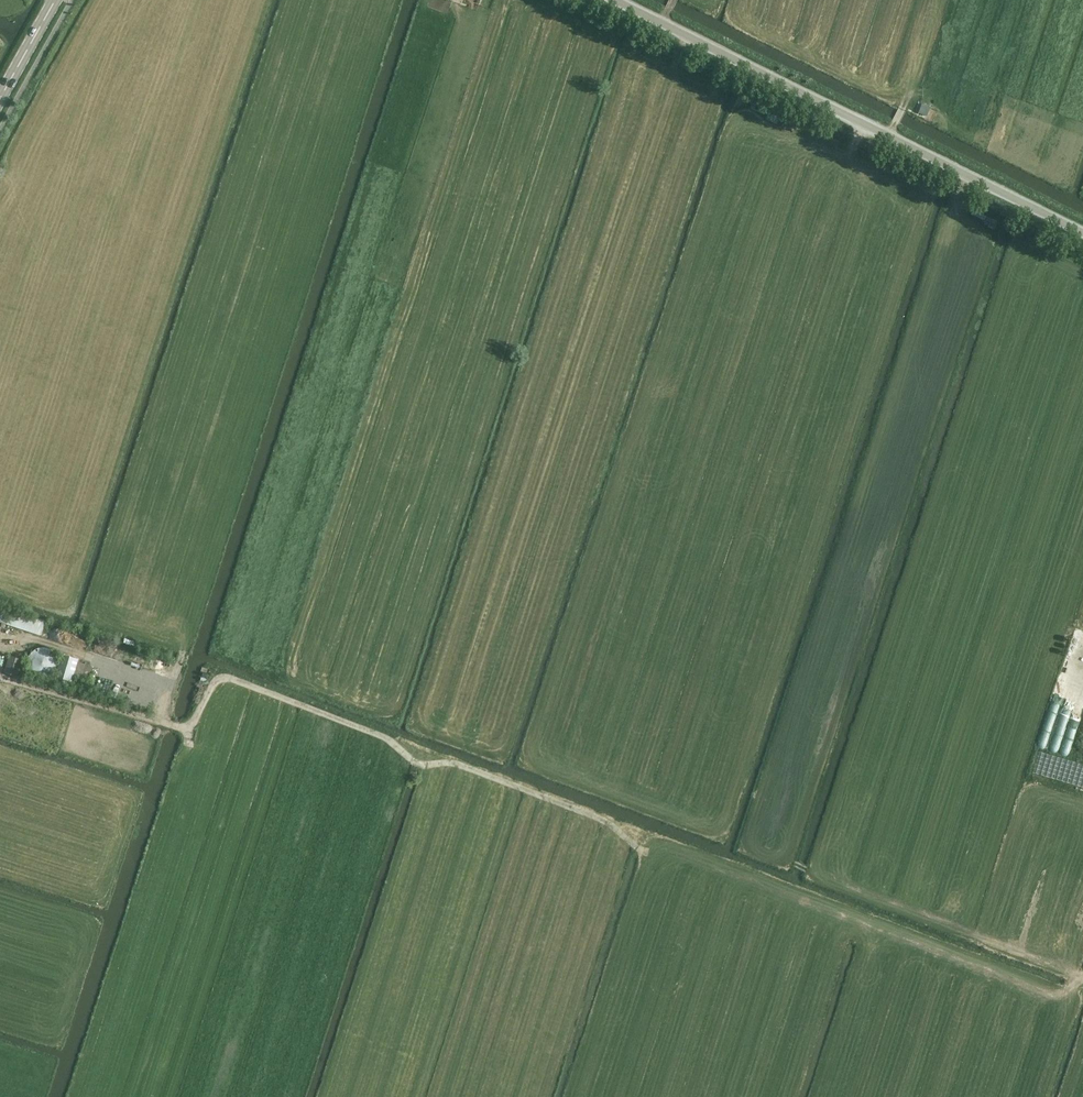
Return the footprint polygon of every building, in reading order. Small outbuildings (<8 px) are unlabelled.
[(41,636),(46,622),(0,607),(0,623),(41,636)] [(57,660),(57,658),(57,655),(56,653),(56,651),(53,648),(52,647),(49,645),(44,644),(42,645),(39,645),(36,647),(35,648),(32,652),(31,654),(31,657),(31,660),(31,662),(34,666),(35,668),(38,670),(41,671),(43,671),(46,671),(49,670),(53,668),(55,666),(56,663),(57,660)] [(9,655),(3,673),(18,678),(23,660),(9,655)] [(78,663),(79,660),(62,655),(54,683),(71,689),(74,677),(82,679),(85,665),(78,663)]
